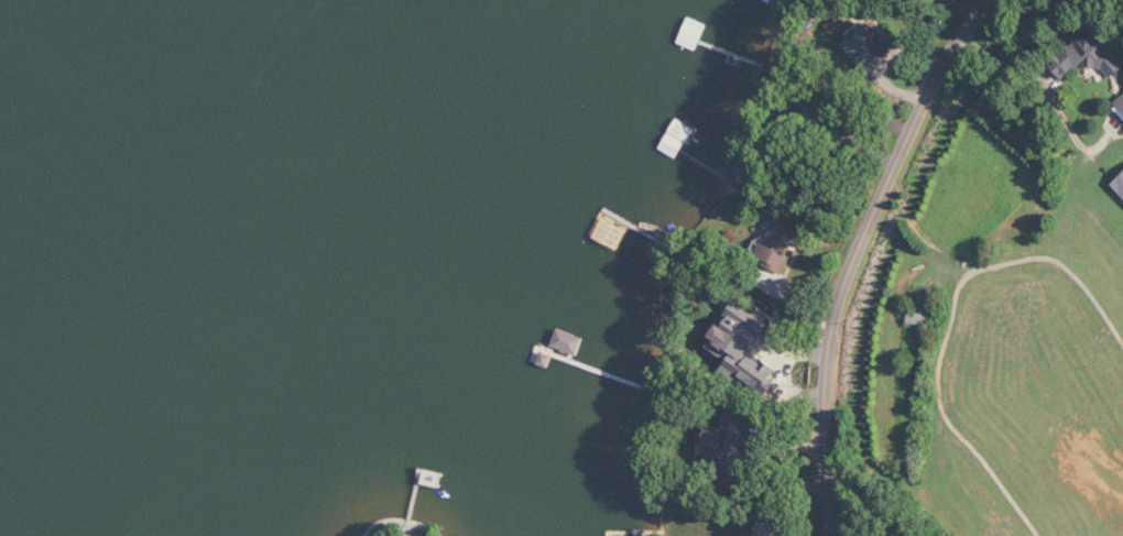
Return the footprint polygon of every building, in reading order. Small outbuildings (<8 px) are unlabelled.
[(865,67),(888,43),(866,23),(844,47),(865,67)] [(1053,89),(1081,64),(1088,73),(1099,63),(1114,80),(1122,71),(1122,60),(1096,31),(1085,41),(1082,38),(1041,75),(1053,89)] [(1122,195),(1122,175),(1113,185),(1122,195)] [(760,264),(786,275),(794,256),(788,253),(793,241),(801,245),(806,233),(778,221),(760,264)] [(765,392),(777,365),(752,354),(761,332),(752,328),(758,314),(731,302),(710,350),(725,356),(718,372),(765,392)] [(552,347),(579,356),(585,338),(559,328),(552,347)] [(752,424),(726,417),(724,428),(708,424),(699,459),(726,465),(722,482),(737,485),(752,424)]
